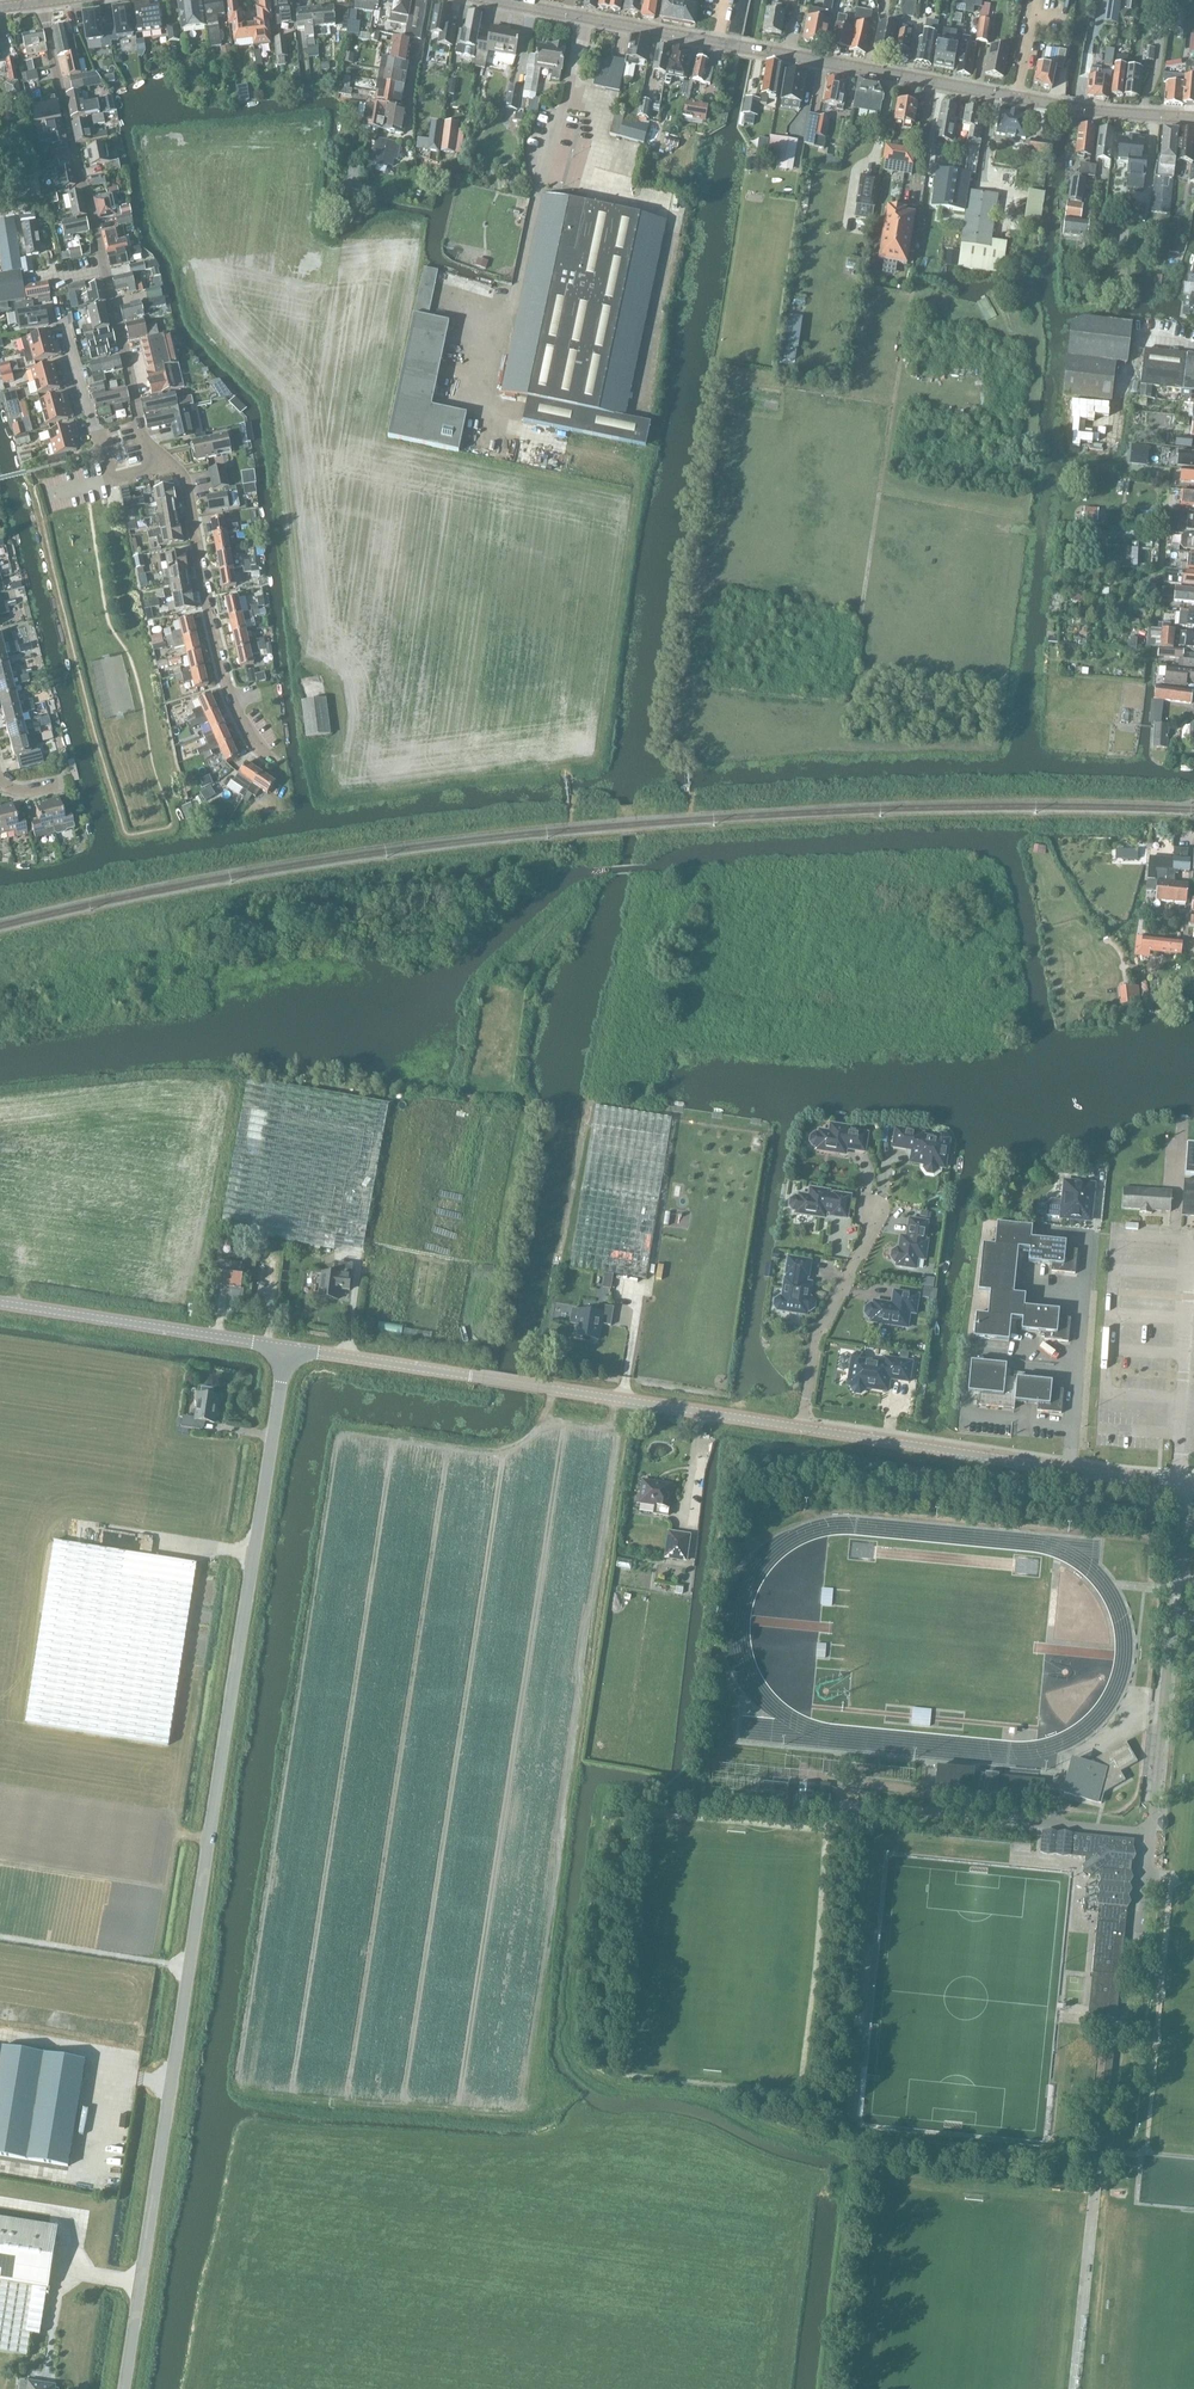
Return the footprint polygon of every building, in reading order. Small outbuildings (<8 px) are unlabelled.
[(183,32),(182,30),(207,27),(204,0),(195,0),(178,2),(181,25),(167,27),(169,43),(180,41),(179,32),(183,32)] [(207,13),(206,13),(208,27),(209,27),(212,43),(212,48),(222,46),(221,42),(223,41),(225,38),(224,34),(222,31),(220,31),(219,25),(218,25),(217,17),(225,16),(223,0),(205,0),(207,13)] [(227,3),(229,24),(233,24),(235,41),(242,40),(253,39),(254,46),(271,44),(270,37),(271,37),(269,20),(272,19),(270,0),(259,0),(260,8),(257,8),(258,20),(255,20),(255,25),(252,26),(248,26),(247,21),(244,22),(242,10),(239,10),(238,2),(227,3)] [(275,9),(277,25),(294,23),(292,0),(274,0),(275,9)] [(355,10),(374,12),(375,6),(379,6),(379,0),(356,0),(355,10)] [(391,23),(407,26),(408,22),(412,0),(395,0),(392,15),(391,23)] [(405,37),(421,41),(428,2),(418,0),(412,0),(408,22),(407,26),(405,37)] [(584,7),(596,9),(597,0),(585,0),(584,7)] [(608,8),(609,0),(599,0),(598,7),(608,8)] [(608,8),(620,10),(622,0),(609,0),(608,8)] [(624,11),(641,14),(643,0),(626,0),(624,11)] [(642,17),(655,19),(658,1),(655,1),(655,0),(645,0),(642,17)] [(662,18),(664,19),(664,20),(670,21),(670,20),(673,21),(673,22),(679,23),(679,22),(683,22),(685,13),(683,12),(685,3),(689,3),(689,0),(665,0),(662,18)] [(689,3),(685,3),(683,12),(685,13),(683,22),(685,23),(685,24),(691,25),(691,24),(693,24),(697,0),(689,0),(689,3)] [(804,40),(805,40),(807,42),(809,42),(811,41),(818,43),(820,45),(822,45),(824,44),(826,44),(832,13),(834,0),(825,0),(823,11),(809,9),(804,40)] [(1105,21),(1117,23),(1121,1),(1111,0),(1108,0),(1105,21)] [(1135,11),(1136,0),(1128,0),(1126,10),(1135,11)] [(902,15),(913,17),(916,3),(905,1),(902,15)] [(767,10),(763,31),(781,34),(785,14),(781,13),(782,6),(775,5),(773,4),(771,11),(767,10)] [(979,42),(988,43),(991,22),(987,21),(990,5),(982,4),(976,42),(979,42)] [(349,5),(341,6),(334,7),(322,8),(325,35),(330,35),(330,27),(343,26),(343,31),(348,30),(349,23),(349,12),(349,5)] [(148,12),(144,12),(143,6),(133,7),(136,32),(162,29),(159,9),(148,10),(148,12)] [(439,43),(453,46),(456,29),(448,28),(452,10),(436,7),(431,32),(440,34),(439,43)] [(119,38),(134,36),(130,8),(114,10),(116,26),(109,27),(111,42),(119,41),(119,38)] [(322,8),(311,9),(314,37),(325,36),(325,35),(322,8)] [(854,22),(855,23),(850,51),(865,54),(870,31),(872,11),(857,8),(854,22)] [(314,37),(311,9),(296,11),(299,31),(307,30),(307,33),(306,33),(306,39),(314,38),(314,37)] [(109,27),(102,28),(100,12),(84,14),(87,42),(103,40),(104,47),(112,46),(111,42),(109,27)] [(357,13),(349,12),(349,23),(348,30),(347,37),(359,38),(361,22),(357,22),(357,13)] [(1186,13),(1170,12),(1168,31),(1184,33),(1186,13)] [(461,55),(474,57),(482,16),(469,13),(465,32),(460,31),(457,51),(462,52),(461,55)] [(837,25),(833,46),(840,47),(840,49),(847,50),(847,48),(849,49),(853,29),(845,27),(847,17),(839,15),(837,26),(837,25)] [(875,48),(892,51),(898,21),(890,19),(889,24),(880,22),(875,48)] [(899,30),(894,58),(908,61),(912,39),(910,39),(911,33),(909,32),(909,29),(900,25),(899,30)] [(59,56),(66,55),(70,76),(82,74),(77,52),(78,52),(75,35),(69,36),(67,27),(53,30),(59,56)] [(475,67),(485,69),(489,51),(515,56),(519,36),(504,33),(505,30),(492,27),(490,41),(480,39),(476,60),(475,67)] [(934,66),(944,68),(950,30),(944,29),(942,41),(939,40),(934,66)] [(950,30),(944,68),(954,70),(958,43),(955,43),(957,31),(950,30)] [(371,41),(377,42),(379,32),(372,31),(371,41)] [(23,36),(28,57),(48,53),(44,32),(23,36)] [(915,63),(931,66),(937,34),(924,32),(923,41),(919,40),(915,63)] [(625,64),(637,66),(638,60),(646,62),(651,40),(631,36),(626,60),(625,64)] [(274,39),(277,58),(288,57),(286,37),(274,39)] [(970,38),(964,37),(962,46),(957,73),(971,75),(976,45),(969,43),(970,38)] [(409,64),(413,42),(393,38),(389,59),(389,60),(409,64)] [(145,40),(136,41),(138,51),(146,50),(145,40)] [(307,42),(308,49),(316,48),(315,41),(307,42)] [(530,54),(523,97),(524,112),(538,114),(541,99),(536,98),(541,70),(544,70),(553,72),(552,81),(560,82),(566,47),(554,45),(553,49),(547,48),(538,46),(537,55),(530,54)] [(654,65),(653,71),(660,72),(659,78),(665,80),(666,73),(671,49),(666,48),(666,46),(661,45),(660,47),(658,46),(654,65)] [(986,73),(1003,77),(1009,49),(991,45),(986,73)] [(221,47),(222,57),(233,56),(231,46),(221,47)] [(691,54),(685,53),(686,52),(674,49),(672,62),(669,62),(665,84),(670,85),(671,79),(671,76),(686,79),(691,54)] [(1041,87),(1052,89),(1056,68),(1062,69),(1066,51),(1058,50),(1054,67),(1050,66),(1051,60),(1044,59),(1043,65),(1038,64),(1034,83),(1042,84),(1041,87)] [(346,53),(344,62),(353,64),(355,55),(346,53)] [(1087,96),(1095,98),(1109,100),(1111,80),(1100,79),(1102,67),(1093,65),(1094,54),(1083,53),(1080,76),(1089,77),(1087,96)] [(1115,65),(1111,95),(1123,96),(1123,95),(1127,67),(1128,57),(1117,55),(1115,65)] [(0,72),(8,70),(11,83),(19,82),(14,59),(6,60),(6,58),(0,59),(0,72)] [(383,58),(381,70),(407,75),(409,64),(389,60),(389,59),(383,58)] [(599,66),(593,86),(606,89),(619,92),(625,64),(626,60),(612,58),(611,62),(600,60),(598,65),(599,66)] [(697,81),(702,83),(710,85),(714,69),(707,68),(709,61),(697,59),(693,80),(691,79),(686,101),(687,101),(684,117),(706,121),(709,105),(690,101),(693,84),(696,84),(697,81)] [(27,62),(30,72),(35,71),(33,60),(27,62)] [(762,94),(760,104),(767,105),(769,96),(776,97),(782,64),(782,63),(767,61),(767,62),(762,94)] [(1183,104),(1193,105),(1193,61),(1190,61),(1190,62),(1189,77),(1185,76),(1183,104)] [(345,67),(344,75),(354,76),(355,69),(345,67)] [(1127,67),(1123,95),(1139,97),(1143,68),(1127,67)] [(379,81),(405,86),(407,75),(381,70),(379,81)] [(37,71),(26,73),(28,82),(39,80),(37,71)] [(634,73),(624,71),(623,78),(633,80),(634,73)] [(806,74),(787,71),(782,100),(801,103),(806,74)] [(73,91),(90,87),(103,84),(96,72),(70,78),(73,91)] [(1164,82),(1163,83),(1166,83),(1164,105),(1183,106),(1183,104),(1185,76),(1165,75),(1164,79),(1164,82)] [(343,76),(341,88),(345,88),(350,89),(351,77),(343,76)] [(829,79),(824,104),(837,106),(837,109),(843,110),(843,107),(844,107),(846,95),(844,95),(847,82),(839,81),(838,80),(838,78),(833,77),(831,79),(829,79)] [(887,83),(859,77),(854,108),(880,113),(882,102),(883,102),(887,83)] [(379,81),(376,93),(403,97),(405,86),(379,81)] [(682,93),(687,95),(690,83),(684,82),(682,93)] [(18,83),(7,85),(10,98),(21,96),(18,83)] [(311,85),(302,86),(303,94),(312,93),(311,85)] [(248,96),(247,86),(238,88),(240,97),(248,96)] [(506,108),(518,110),(522,89),(510,87),(506,108)] [(350,89),(345,88),(344,98),(351,99),(352,89),(350,89)] [(84,92),(67,95),(72,118),(86,115),(101,113),(98,102),(88,104),(89,101),(87,93),(84,92)] [(376,93),(374,104),(387,107),(400,109),(403,97),(376,93)] [(112,97),(104,98),(106,112),(115,110),(112,97)] [(746,97),(743,114),(755,116),(758,99),(746,97)] [(57,98),(32,103),(36,121),(61,116),(57,98)] [(638,117),(648,119),(652,103),(641,101),(638,117)] [(904,124),(903,130),(912,131),(913,125),(915,125),(918,104),(898,101),(894,122),(903,123),(904,124)] [(387,107),(374,104),(367,103),(363,126),(383,130),(387,107)] [(938,122),(935,139),(954,142),(954,137),(956,128),(958,120),(955,119),(957,107),(952,106),(953,104),(947,103),(947,105),(943,105),(940,122),(939,122),(938,122)] [(407,110),(400,109),(387,107),(383,130),(403,134),(407,110)] [(963,126),(971,127),(969,138),(978,140),(981,123),(979,122),(981,110),(967,108),(963,126)] [(1007,136),(1006,141),(1014,142),(1015,137),(1025,139),(1029,117),(1001,112),(997,134),(1007,136)] [(92,116),(94,125),(105,123),(103,113),(92,116)] [(610,134),(644,144),(649,125),(615,115),(610,134)] [(819,116),(813,147),(824,149),(830,118),(819,116)] [(61,119),(62,119),(62,118),(46,122),(49,134),(34,137),(36,145),(53,142),(55,150),(68,148),(65,131),(64,131),(61,119)] [(73,123),(77,144),(108,137),(107,132),(96,134),(95,129),(89,127),(88,120),(73,123)] [(446,121),(442,151),(455,153),(459,122),(446,121)] [(432,122),(428,150),(438,152),(442,123),(432,122)] [(655,146),(660,127),(652,125),(647,143),(655,146)] [(1080,126),(1077,155),(1078,155),(1078,158),(1084,159),(1084,155),(1091,156),(1095,128),(1088,127),(1087,126),(1084,125),(1083,127),(1080,126)] [(1114,130),(1100,129),(1097,155),(1098,159),(1106,160),(1105,167),(1110,168),(1110,160),(1111,160),(1114,130)] [(1157,162),(1153,201),(1151,212),(1170,214),(1173,179),(1177,147),(1178,131),(1164,129),(1161,159),(1157,162)] [(1180,131),(1177,161),(1193,162),(1193,156),(1193,132),(1180,131)] [(767,159),(789,163),(793,139),(771,136),(767,159)] [(379,156),(390,158),(395,159),(398,160),(402,144),(376,138),(373,154),(379,156)] [(1120,139),(1118,159),(1129,160),(1128,175),(1127,188),(1144,189),(1145,176),(1147,153),(1143,152),(1144,141),(1136,140),(1136,139),(1129,138),(1129,140),(1120,139)] [(1029,152),(1052,155),(1054,143),(1031,139),(1029,152)] [(883,161),(882,170),(911,175),(913,166),(916,150),(886,145),(883,161)] [(88,149),(91,166),(105,164),(107,173),(121,170),(119,161),(110,162),(107,146),(88,149)] [(379,156),(377,165),(388,167),(388,166),(393,167),(395,159),(390,158),(379,156)] [(59,160),(39,165),(41,174),(61,170),(59,160)] [(1088,164),(1087,176),(1095,177),(1096,165),(1088,164)] [(53,172),(47,173),(49,181),(55,179),(57,189),(59,188),(76,185),(72,168),(61,171),(55,171),(53,172)] [(965,212),(971,174),(937,169),(931,207),(965,212)] [(92,179),(93,187),(107,184),(105,176),(92,179)] [(861,176),(857,204),(874,207),(879,179),(861,176)] [(1071,178),(1068,202),(1083,205),(1087,180),(1071,178)] [(108,197),(95,200),(100,220),(116,216),(117,218),(131,214),(130,206),(120,208),(118,195),(120,194),(119,188),(107,191),(108,197)] [(69,194),(70,196),(63,197),(66,211),(73,210),(74,218),(87,216),(82,191),(69,194)] [(998,196),(970,191),(958,267),(990,272),(990,269),(1003,271),(1007,242),(991,240),(998,196)] [(1044,193),(1029,191),(1025,218),(1040,220),(1044,193)] [(48,196),(50,204),(59,202),(57,194),(52,195),(48,196)] [(528,398),(523,421),(646,447),(651,423),(625,418),(666,221),(543,195),(502,393),(528,398)] [(1083,205),(1068,202),(1065,218),(1081,220),(1083,205)] [(915,253),(918,238),(912,237),(915,214),(906,212),(906,210),(888,207),(879,260),(907,265),(909,252),(915,253)] [(131,214),(117,218),(119,226),(133,222),(131,214)] [(1065,218),(1064,234),(1087,237),(1089,221),(1081,220),(1065,218)] [(0,275),(0,304),(26,300),(22,272),(24,271),(24,274),(34,272),(31,258),(21,260),(15,219),(0,221),(0,250),(4,274),(0,275)] [(72,235),(89,232),(87,219),(63,224),(66,241),(73,240),(72,235)] [(23,226),(28,256),(39,254),(37,244),(40,244),(37,224),(23,226)] [(102,233),(107,254),(129,249),(126,238),(121,240),(120,238),(122,236),(121,231),(118,230),(118,229),(102,233)] [(142,255),(140,247),(108,255),(111,267),(134,262),(133,257),(142,255)] [(62,261),(71,259),(81,257),(79,248),(70,250),(70,253),(67,254),(67,253),(60,254),(62,261)] [(130,266),(132,273),(146,270),(145,263),(130,266)] [(428,318),(438,271),(424,268),(388,437),(459,452),(467,414),(432,406),(450,322),(428,318)] [(113,278),(116,291),(129,288),(130,294),(144,290),(142,282),(135,283),(133,274),(113,278)] [(92,296),(86,297),(87,305),(94,303),(94,304),(106,301),(102,282),(90,285),(92,296)] [(25,287),(27,299),(51,294),(49,283),(25,287)] [(68,286),(68,287),(70,296),(76,294),(75,291),(87,289),(85,283),(68,286)] [(147,291),(149,301),(163,297),(161,287),(147,291)] [(55,305),(64,303),(62,295),(54,296),(55,305)] [(1183,314),(1190,316),(1190,314),(1193,315),(1193,296),(1192,296),(1190,308),(1184,308),(1183,314)] [(158,299),(121,308),(124,322),(144,317),(143,311),(150,310),(166,306),(165,298),(158,299)] [(14,305),(15,313),(17,325),(19,326),(21,326),(21,330),(49,325),(46,307),(29,310),(28,303),(14,305)] [(83,328),(84,334),(95,332),(95,331),(110,327),(105,307),(89,310),(93,326),(83,328)] [(1063,396),(1112,402),(1117,362),(1127,363),(1132,324),(1085,318),(1072,324),(1063,396)] [(126,325),(130,340),(148,336),(148,339),(160,337),(157,324),(146,327),(145,321),(126,325)] [(96,343),(87,345),(91,360),(107,356),(111,355),(108,347),(116,345),(114,337),(115,334),(113,332),(113,330),(94,334),(96,343)] [(50,332),(22,339),(25,352),(54,344),(53,343),(50,332)] [(172,335),(141,342),(150,380),(148,381),(147,382),(148,387),(149,387),(152,387),(154,395),(184,388),(172,335)] [(25,352),(24,352),(27,364),(57,356),(57,355),(62,354),(59,342),(53,343),(54,344),(25,352)] [(1141,385),(1181,390),(1192,391),(1193,391),(1193,357),(1145,351),(1141,385)] [(92,363),(90,364),(91,369),(95,385),(102,383),(104,382),(103,375),(123,370),(120,356),(92,363)] [(12,372),(9,363),(0,365),(0,371),(1,375),(12,372)] [(32,370),(35,382),(57,376),(54,364),(32,370)] [(12,372),(1,375),(4,384),(14,381),(12,372)] [(57,376),(35,382),(28,384),(31,395),(38,393),(38,394),(61,388),(57,376)] [(219,380),(209,383),(222,398),(232,396),(219,380)] [(95,385),(90,386),(92,393),(104,390),(102,383),(95,385)] [(1152,387),(1142,386),(1141,397),(1149,398),(1150,390),(1151,390),(1152,387)] [(110,407),(130,402),(127,389),(106,394),(106,391),(93,394),(99,419),(112,415),(110,407)] [(1180,402),(1191,403),(1193,404),(1193,393),(1192,392),(1192,391),(1181,390),(1180,402)] [(5,395),(8,406),(20,403),(17,392),(5,395)] [(142,401),(144,414),(178,407),(176,393),(142,401)] [(62,395),(40,401),(44,413),(71,406),(68,395),(63,396),(62,395)] [(192,396),(179,399),(181,408),(194,405),(192,396)] [(829,404),(830,398),(812,396),(812,403),(829,404)] [(20,403),(8,406),(11,418),(23,415),(20,403)] [(69,419),(74,417),(71,406),(44,413),(47,425),(69,419)] [(195,435),(189,407),(145,417),(148,430),(172,425),(175,439),(180,439),(195,435)] [(13,425),(16,436),(26,434),(23,422),(13,425)] [(249,424),(240,425),(243,443),(251,442),(249,424)] [(79,437),(76,426),(71,427),(71,426),(49,432),(51,440),(45,442),(46,446),(52,444),(74,438),(74,439),(79,437)] [(197,459),(197,461),(218,457),(218,454),(231,451),(228,433),(213,436),(213,438),(193,442),(195,451),(194,451),(193,452),(194,459),(196,460),(197,459)] [(15,438),(18,446),(31,442),(29,434),(15,438)] [(74,438),(52,444),(55,456),(77,450),(74,439),(74,438)] [(1131,458),(1148,460),(1149,447),(1132,445),(1131,458)] [(20,454),(22,461),(33,458),(31,451),(20,454)] [(1179,452),(1177,467),(1193,468),(1193,453),(1179,452)] [(210,470),(214,490),(230,486),(225,467),(210,470)] [(1193,482),(1193,470),(1182,468),(1180,481),(1193,482)] [(177,501),(173,478),(160,480),(162,488),(155,489),(151,490),(152,496),(156,495),(157,504),(176,501),(177,501)] [(240,507),(238,493),(227,495),(227,494),(208,498),(210,512),(240,507)] [(131,500),(132,507),(146,505),(144,497),(131,500)] [(1186,508),(1193,509),(1193,500),(1187,499),(1186,508)] [(177,509),(180,509),(181,507),(180,503),(178,502),(176,502),(176,501),(157,504),(158,509),(141,512),(143,520),(153,518),(178,514),(177,509)] [(1099,509),(1084,508),(1083,520),(1098,521),(1099,509)] [(126,512),(128,523),(136,521),(134,510),(126,512)] [(154,526),(161,524),(162,530),(180,527),(178,514),(153,518),(154,526)] [(225,518),(212,520),(215,538),(228,535),(240,533),(238,525),(226,527),(225,518)] [(136,521),(128,523),(130,531),(138,529),(136,521)] [(150,539),(158,538),(159,546),(165,545),(184,542),(181,527),(180,527),(162,530),(148,532),(150,539)] [(1184,534),(1182,536),(1181,546),(1183,549),(1193,550),(1193,535),(1184,534)] [(228,535),(215,538),(218,555),(231,552),(228,535)] [(1139,558),(1138,547),(1129,548),(1130,558),(1139,558)] [(187,567),(188,567),(185,551),(160,556),(161,564),(168,563),(169,570),(187,567)] [(231,552),(218,555),(221,571),(234,569),(243,567),(251,566),(250,560),(243,562),(242,559),(232,561),(231,552)] [(143,555),(135,556),(137,569),(145,567),(143,555)] [(1177,563),(1176,570),(1193,571),(1193,555),(1189,555),(1188,564),(1177,563)] [(190,580),(187,567),(169,570),(163,571),(165,582),(165,584),(190,580)] [(234,569),(221,571),(224,589),(237,586),(234,569)] [(1165,569),(1164,583),(1182,585),(1181,589),(1191,590),(1191,586),(1193,586),(1193,572),(1165,569)] [(172,586),(174,596),(192,593),(190,580),(165,584),(166,587),(172,586)] [(1156,588),(1146,587),(1144,599),(1154,600),(1156,588)] [(1176,589),(1175,601),(1193,603),(1193,607),(1189,606),(1188,613),(1193,614),(1193,591),(1176,589)] [(158,599),(159,599),(165,598),(164,590),(156,591),(158,599)] [(192,593),(174,596),(175,603),(167,604),(169,613),(195,608),(193,593),(192,593)] [(226,599),(230,617),(243,613),(239,596),(226,599)] [(146,609),(160,606),(159,599),(158,599),(144,601),(146,609)] [(250,606),(252,612),(260,610),(259,606),(258,604),(250,606)] [(10,612),(8,607),(8,606),(0,609),(0,615),(10,612)] [(243,613),(230,617),(234,634),(247,630),(247,629),(256,627),(254,617),(261,616),(260,610),(252,612),(243,614),(243,613)] [(1179,626),(1193,628),(1193,614),(1188,613),(1180,612),(1179,626)] [(180,621),(182,630),(172,632),(173,635),(166,637),(167,642),(197,635),(193,618),(180,621)] [(1174,649),(1174,645),(1193,647),(1193,633),(1175,631),(1175,630),(1162,629),(1161,648),(1174,649)] [(247,630),(234,634),(237,651),(251,647),(247,630)] [(0,634),(0,649),(4,648),(18,645),(17,641),(3,644),(1,634),(0,634)] [(162,635),(151,637),(153,645),(164,643),(162,635)] [(176,650),(186,648),(188,655),(201,652),(197,635),(167,642),(168,648),(175,646),(176,650)] [(258,645),(258,646),(266,644),(265,638),(257,639),(258,645)] [(1137,639),(1129,638),(1128,650),(1136,651),(1137,639)] [(251,647),(237,651),(241,668),(255,665),(253,655),(261,654),(260,651),(267,650),(266,644),(258,646),(258,645),(251,647)] [(0,649),(0,665),(8,663),(6,655),(20,652),(19,646),(18,645),(4,648),(0,649)] [(1159,648),(1158,657),(1180,659),(1179,668),(1193,669),(1193,656),(1184,655),(1185,650),(1159,648)] [(188,655),(192,672),(205,669),(201,652),(188,655)] [(168,660),(169,666),(183,663),(181,657),(168,660)] [(0,665),(0,681),(26,675),(25,670),(11,673),(8,663),(0,665)] [(1162,684),(1180,686),(1186,686),(1187,682),(1193,682),(1193,670),(1182,669),(1166,667),(1165,677),(1163,677),(1162,684)] [(184,683),(194,681),(196,689),(209,686),(205,669),(192,672),(182,674),(175,676),(176,681),(183,679),(184,683)] [(265,673),(255,675),(257,683),(266,681),(265,673)] [(0,681),(0,697),(16,693),(14,686),(29,682),(27,674),(26,675),(0,681)] [(1154,699),(1191,704),(1193,690),(1156,686),(1154,699)] [(0,697),(0,703),(2,712),(19,708),(16,693),(0,697)] [(194,715),(187,717),(190,723),(197,720),(206,716),(218,711),(211,695),(199,700),(202,708),(193,712),(194,715)] [(303,702),(307,738),(331,735),(326,699),(303,702)] [(34,704),(24,706),(25,712),(35,710),(34,704)] [(19,708),(2,712),(6,727),(23,722),(21,713),(25,712),(24,706),(19,708)] [(206,716),(197,720),(199,725),(200,728),(209,724),(213,732),(225,726),(218,711),(206,716)] [(1128,722),(1129,711),(1122,711),(1121,722),(1128,722)] [(48,717),(39,719),(41,727),(50,724),(48,717)] [(23,722),(6,727),(10,741),(31,736),(30,731),(25,732),(23,722)] [(1153,747),(1165,748),(1167,748),(1169,725),(1155,724),(1153,747)] [(1191,725),(1191,726),(1185,725),(1185,732),(1183,731),(1182,739),(1190,739),(1190,741),(1193,741),(1193,725),(1191,725)] [(209,746),(197,751),(200,756),(204,754),(211,751),(220,747),(220,748),(232,742),(225,726),(213,732),(204,736),(209,746)] [(43,733),(36,735),(38,743),(45,741),(43,733)] [(31,736),(10,741),(13,756),(17,755),(20,769),(44,763),(40,749),(38,750),(34,735),(31,736)] [(232,742),(220,748),(221,750),(223,756),(227,763),(239,758),(232,742)] [(239,774),(234,783),(242,788),(244,789),(240,795),(244,798),(261,773),(247,763),(239,774)] [(261,773),(244,798),(249,801),(253,795),(256,797),(262,789),(268,794),(276,783),(261,773)] [(203,785),(201,786),(202,789),(214,784),(210,776),(201,780),(203,785)] [(211,787),(201,793),(205,802),(216,795),(211,787)] [(45,801),(46,803),(54,834),(57,835),(65,833),(66,831),(75,828),(70,812),(63,814),(59,798),(45,801)] [(54,834),(46,803),(34,806),(38,821),(31,823),(35,839),(43,837),(45,838),(53,836),(54,834)] [(0,808),(7,832),(14,831),(15,836),(27,833),(23,818),(16,820),(12,804),(0,807),(0,808)] [(1174,860),(1150,858),(1148,879),(1175,882),(1175,874),(1178,874),(1179,871),(1190,871),(1190,860),(1181,860),(1181,849),(1174,849),(1174,860)] [(1116,859),(1138,859),(1138,851),(1116,851),(1116,859)] [(1158,882),(1147,881),(1146,892),(1157,893),(1156,900),(1187,903),(1189,884),(1158,881),(1158,882)] [(1142,950),(1181,954),(1183,941),(1143,937),(1142,950)] [(1121,1004),(1133,1003),(1131,986),(1123,987),(1124,996),(1120,996),(1121,1004)] [(364,1247),(388,1113),(389,1104),(248,1079),(221,1230),(334,1250),(336,1242),(364,1247)] [(465,1101),(475,1103),(477,1097),(467,1095),(465,1101)] [(569,1268),(646,1279),(672,1118),(595,1105),(569,1268)] [(865,1152),(868,1133),(849,1130),(849,1128),(831,1125),(830,1133),(820,1131),(819,1134),(816,1133),(812,1136),(811,1141),(814,1146),(817,1146),(817,1149),(840,1153),(840,1151),(846,1151),(846,1147),(852,1148),(852,1149),(865,1152)] [(926,1165),(925,1168),(928,1172),(933,1173),(937,1170),(938,1167),(941,1167),(943,1152),(948,1149),(949,1139),(946,1135),(941,1134),(937,1137),(937,1138),(924,1136),(924,1133),(896,1129),(893,1147),(913,1151),(916,1155),(912,1158),(911,1162),(926,1165)] [(1187,1144),(1185,1175),(1193,1176),(1193,1144),(1187,1144)] [(1185,1180),(1182,1216),(1193,1217),(1193,1180),(1185,1180)] [(1062,1217),(1091,1220),(1094,1185),(1066,1182),(1064,1203),(1053,1201),(1049,1204),(1048,1207),(1038,1206),(1037,1214),(1048,1215),(1062,1217)] [(1141,1213),(1152,1213),(1152,1210),(1171,1212),(1172,1191),(1124,1187),(1122,1208),(1141,1209),(1141,1213)] [(832,1212),(831,1216),(847,1218),(850,1196),(835,1194),(834,1196),(829,1195),(829,1192),(811,1189),(810,1197),(800,1195),(799,1198),(795,1197),(791,1200),(790,1205),(793,1210),(797,1210),(797,1213),(820,1217),(820,1213),(825,1214),(826,1211),(832,1212)] [(888,1215),(888,1225),(896,1225),(897,1215),(888,1215)] [(897,1265),(916,1268),(917,1258),(925,1259),(928,1241),(925,1241),(928,1222),(910,1219),(908,1232),(909,1232),(908,1238),(904,1237),(903,1242),(901,1242),(900,1249),(897,1249),(893,1252),(892,1257),(895,1261),(898,1262),(897,1265)] [(997,1223),(995,1245),(1019,1248),(1030,1249),(1031,1249),(1032,1238),(1033,1226),(997,1223)] [(1031,1249),(1030,1249),(1029,1262),(1052,1264),(1052,1271),(1075,1274),(1078,1250),(1066,1249),(1067,1242),(1032,1238),(1031,1249)] [(981,1267),(1017,1271),(1019,1248),(995,1245),(983,1244),(981,1267)] [(775,1306),(778,1310),(806,1315),(807,1311),(810,1311),(814,1308),(815,1303),(812,1298),(809,1298),(811,1283),(805,1282),(806,1277),(808,1277),(811,1261),(789,1258),(787,1273),(789,1274),(788,1279),(786,1279),(783,1298),(780,1297),(776,1300),(775,1306)] [(245,1264),(216,1260),(213,1284),(242,1288),(245,1264)] [(774,1263),(766,1262),(764,1276),(772,1278),(774,1263)] [(1014,1294),(1014,1293),(1017,1271),(981,1267),(979,1290),(990,1292),(991,1291),(1014,1294)] [(319,1297),(337,1300),(339,1289),(350,1291),(352,1276),(323,1272),(319,1297)] [(937,1291),(925,1289),(924,1297),(930,1298),(929,1303),(935,1304),(937,1291)] [(871,1322),(902,1326),(904,1312),(916,1314),(919,1295),(894,1291),(892,1302),(895,1302),(895,1306),(887,1304),(874,1302),(874,1305),(871,1305),(867,1308),(866,1313),(869,1317),(872,1318),(871,1322)] [(1023,1319),(1025,1306),(1026,1295),(1014,1293),(1014,1294),(991,1291),(990,1292),(988,1315),(1012,1317),(1012,1318),(1023,1319)] [(572,1308),(569,1323),(578,1325),(576,1336),(598,1340),(601,1324),(611,1325),(613,1314),(604,1313),(605,1306),(598,1305),(597,1312),(579,1308),(579,1309),(572,1308)] [(1060,1310),(1025,1306),(1023,1319),(1022,1330),(1046,1333),(1045,1340),(1069,1342),(1071,1318),(1059,1317),(1060,1310)] [(1009,1341),(1012,1318),(1012,1317),(988,1315),(976,1313),(974,1337),(1009,1341)] [(852,1388),(855,1392),(860,1393),(865,1390),(865,1387),(873,1389),(874,1388),(878,1388),(878,1390),(887,1391),(890,1376),(893,1377),(892,1379),(909,1382),(913,1362),(885,1358),(884,1363),(865,1360),(865,1359),(862,1355),(857,1354),(853,1357),(851,1367),(854,1371),(855,1372),(852,1388)] [(1015,1409),(1015,1402),(1017,1385),(1016,1385),(1005,1384),(1007,1365),(971,1361),(968,1392),(980,1393),(979,1405),(1015,1409)] [(1017,1385),(1015,1402),(1038,1404),(1038,1411),(1061,1413),(1064,1390),(1052,1388),(1053,1381),(1017,1378),(1016,1385),(1017,1385)] [(214,1423),(219,1397),(213,1396),(214,1389),(202,1387),(201,1395),(199,1394),(195,1419),(183,1418),(182,1427),(181,1427),(181,1428),(200,1431),(201,1430),(199,1430),(200,1421),(214,1423)] [(655,1505),(654,1514),(668,1516),(673,1485),(643,1480),(639,1503),(655,1505)] [(667,1556),(685,1559),(689,1536),(670,1533),(667,1556)] [(26,1723),(169,1746),(197,1564),(55,1541),(26,1723)] [(1146,1559),(1146,1545),(1123,1545),(1122,1558),(1146,1559)] [(822,1593),(830,1594),(831,1580),(822,1580),(822,1593)] [(1041,1695),(1042,1680),(1032,1680),(1032,1695),(1041,1695)] [(910,1709),(910,1723),(931,1723),(931,1709),(910,1709)] [(1016,1731),(1017,1722),(1008,1721),(1008,1730),(1016,1731)] [(1072,1760),(1064,1794),(1101,1804),(1104,1793),(1125,1780),(1120,1772),(1138,1762),(1126,1742),(1087,1764),(1072,1760)] [(938,1767),(936,1791),(972,1794),(972,1791),(997,1794),(997,1793),(1028,1796),(1043,1798),(1045,1780),(1017,1777),(999,1775),(999,1774),(986,1773),(986,1774),(974,1773),(974,1770),(938,1767)] [(829,1794),(814,1792),(813,1800),(828,1801),(829,1794)] [(1088,2015),(1117,2018),(1121,1973),(1127,1908),(1128,1908),(1128,1907),(1130,1902),(1128,1896),(1131,1891),(1132,1890),(1129,1884),(1133,1879),(1133,1878),(1131,1873),(1132,1863),(1133,1861),(1135,1856),(1135,1855),(1134,1850),(1134,1848),(1133,1848),(1134,1840),(1072,1834),(1042,1832),(1040,1852),(1070,1855),(1070,1856),(1085,1858),(1085,1864),(1082,1866),(1090,1876),(1093,1874),(1099,1874),(1102,1881),(1098,1887),(1100,1893),(1097,1899),(1099,1905),(1088,2015)] [(68,2167),(85,2060),(2,2047),(0,2061),(0,2156),(68,2167)] [(1098,2072),(1094,2105),(1108,2107),(1111,2073),(1113,2052),(1100,2051),(1098,2072)] [(0,2218),(0,2281),(35,2286),(28,2333),(30,2334),(40,2335),(47,2288),(49,2288),(58,2227),(0,2218)] [(27,2356),(30,2334),(28,2333),(35,2286),(0,2281),(0,2352),(27,2356)]
